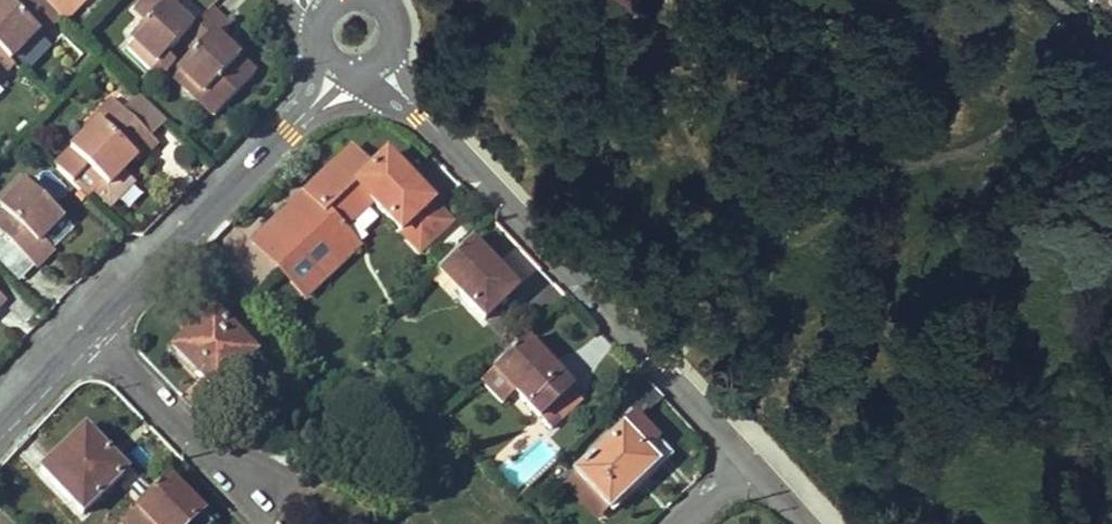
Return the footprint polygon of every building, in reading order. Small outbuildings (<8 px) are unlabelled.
[(10,64),(37,37),(40,39),(60,20),(39,0),(0,0),(0,54),(10,64)] [(60,20),(61,22),(82,0),(39,0),(60,20)] [(133,46),(156,69),(188,36),(176,25),(181,20),(173,12),(183,1),(182,0),(146,0),(135,11),(149,25),(130,44),(133,46)] [(229,31),(211,13),(193,31),(188,36),(156,69),(154,71),(161,78),(171,68),(179,76),(202,99),(198,104),(214,119),(254,77),(238,62),(234,67),(222,55),(228,50),(219,41),(229,31)] [(176,25),(188,36),(193,31),(181,20),(176,25)] [(128,52),(151,74),(154,71),(156,69),(133,46),(128,52)] [(240,61),(228,50),(222,55),(234,67),(238,62),(240,61)] [(13,67),(10,64),(0,54),(0,81),(13,67)] [(202,99),(179,76),(175,82),(198,104),(202,99)] [(168,125),(141,99),(126,115),(153,141),(168,125)] [(158,146),(153,141),(126,115),(114,103),(95,122),(99,125),(71,153),(104,184),(109,190),(125,173),(136,162),(140,165),(158,146)] [(331,223),(343,235),(351,228),(348,226),(371,204),(420,253),(451,223),(387,156),(371,171),(356,155),(340,171),(336,167),(307,195),(311,199),(299,210),(322,231),(331,223)] [(109,190),(104,184),(95,194),(112,210),(137,184),(125,173),(109,190)] [(8,210),(29,188),(23,182),(2,204),(8,210)] [(29,188),(8,210),(5,213),(7,214),(0,221),(0,236),(38,272),(55,254),(44,244),(65,222),(29,188)] [(287,265),(322,231),(299,210),(295,214),(291,210),(262,239),(287,265)] [(322,231),(349,259),(357,251),(343,235),(331,223),(322,231)] [(306,298),(349,259),(322,231),(287,265),(281,271),(306,298)] [(256,245),(281,271),(287,265),(262,239),(256,245)] [(515,292),(470,243),(438,273),(483,322),(515,292)] [(256,355),(213,312),(174,350),(217,393),(256,355)] [(570,390),(525,342),(493,372),(539,420),(549,410),(570,390)] [(561,422),(549,410),(539,420),(550,432),(561,422)] [(577,475),(610,511),(670,456),(631,413),(618,425),(624,431),(577,475)] [(83,516),(123,478),(106,459),(110,457),(86,431),(42,472),(83,516)] [(106,459),(123,478),(126,475),(110,457),(106,459)] [(598,520),(610,511),(577,475),(566,485),(598,520)] [(167,479),(137,508),(152,523),(211,523),(167,479)] [(121,523),(152,523),(137,508),(121,523)]
